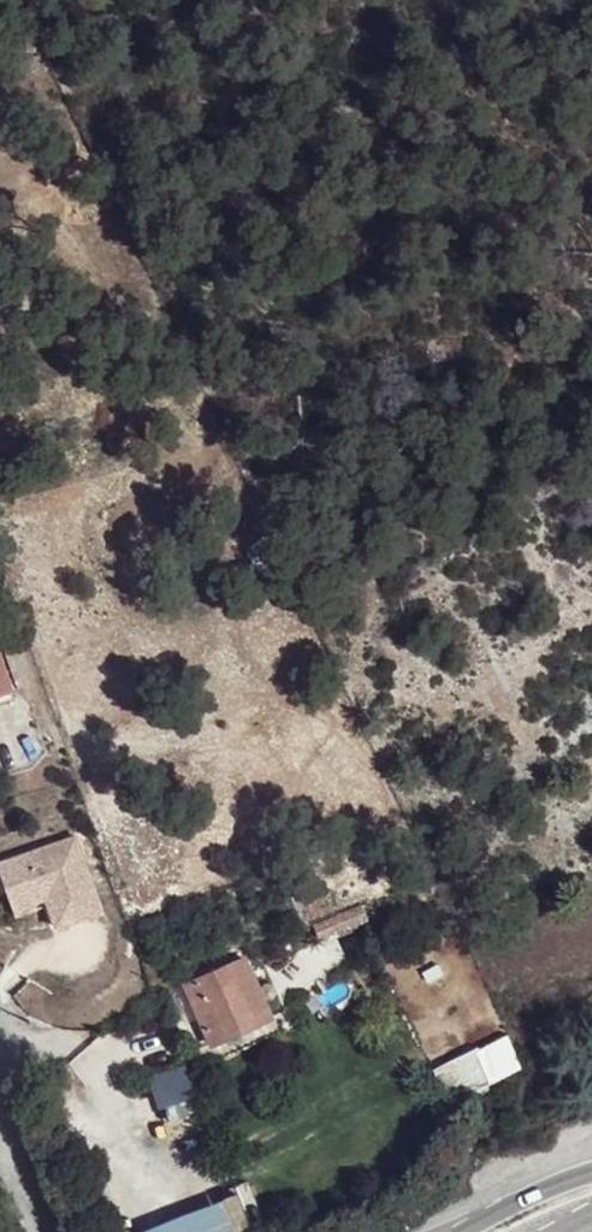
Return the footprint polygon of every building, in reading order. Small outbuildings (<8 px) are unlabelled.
[(14,691),(0,650),(0,696),(14,691)] [(78,840),(0,867),(18,918),(52,906),(96,891),(78,840)] [(104,915),(96,891),(52,906),(60,930),(104,915)] [(323,942),(371,923),(365,909),(316,928),(323,942)] [(207,1068),(270,1039),(294,1028),(287,1012),(272,1018),(247,960),(188,987),(214,1044),(199,1051),(207,1068)] [(437,1067),(450,1101),(508,1078),(495,1044),(437,1067)] [(230,1203),(146,1231),(240,1231),(230,1203)]
